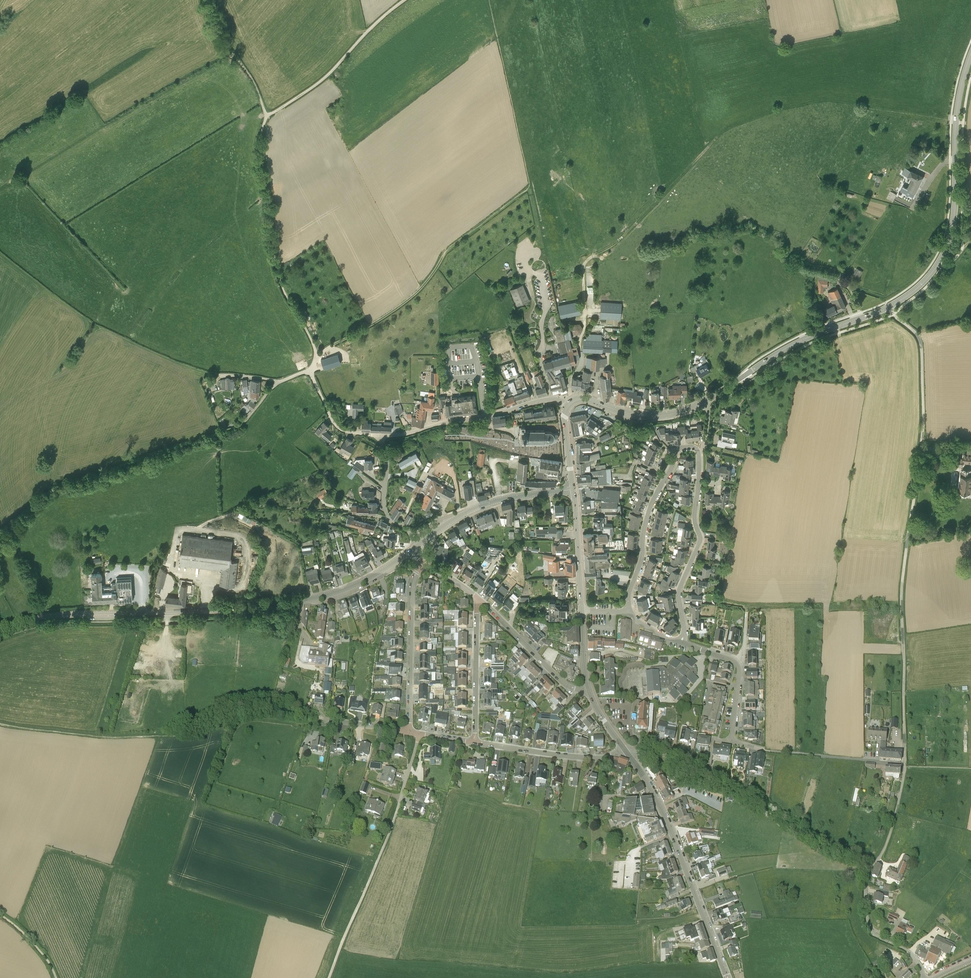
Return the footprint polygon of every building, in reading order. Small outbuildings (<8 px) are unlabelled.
[(913,178),(921,182),(923,177),(905,168),(903,172),(902,174),(912,178),(913,178)] [(907,188),(916,192),(921,182),(913,178),(912,178),(907,188)] [(916,192),(907,188),(903,186),(901,190),(909,194),(914,197),(916,192)] [(890,191),(887,198),(893,201),(897,194),(890,191)] [(897,200),(914,210),(916,206),(899,196),(897,200)] [(860,278),(864,271),(858,267),(854,275),(860,278)] [(828,287),(828,280),(819,280),(818,292),(823,292),(824,289),(827,289),(827,287),(828,287)] [(530,300),(523,283),(510,289),(517,305),(530,300)] [(840,310),(835,298),(835,297),(834,294),(834,293),(833,290),(828,292),(833,305),(825,308),(828,315),(834,312),(838,311),(840,310)] [(835,298),(840,310),(846,307),(841,295),(835,298)] [(578,300),(558,304),(560,316),(580,312),(578,300)] [(600,318),(620,320),(622,303),(601,302),(600,318)] [(580,322),(574,323),(572,328),(574,332),(580,332),(583,327),(580,322)] [(559,366),(571,363),(562,328),(555,330),(558,342),(559,342),(563,356),(552,359),(550,351),(545,352),(547,361),(544,361),(552,391),(566,387),(562,372),(561,372),(559,366)] [(571,363),(571,364),(575,363),(575,360),(580,359),(577,346),(571,347),(569,340),(572,339),(570,330),(563,331),(562,328),(571,363)] [(592,340),(593,334),(586,333),(586,339),(583,338),(582,352),(602,353),(602,351),(603,341),(592,340)] [(604,339),(603,341),(602,351),(611,352),(612,340),(604,339)] [(591,357),(586,357),(586,370),(591,372),(591,368),(599,369),(599,364),(605,365),(606,358),(604,358),(604,354),(601,353),(600,357),(591,357)] [(319,371),(337,366),(334,358),(324,361),(323,359),(318,360),(317,364),(319,371)] [(700,375),(710,370),(708,366),(710,365),(706,358),(689,368),(692,372),(697,369),(700,375)] [(525,383),(522,375),(521,374),(518,375),(513,361),(501,365),(508,382),(509,385),(511,389),(516,402),(530,397),(528,390),(526,386),(525,383)] [(535,388),(536,391),(538,395),(547,393),(541,373),(540,373),(539,369),(533,371),(535,375),(534,375),(537,384),(534,385),(535,388)] [(581,380),(589,382),(591,372),(586,370),(583,369),(581,377),(582,377),(581,380)] [(610,388),(610,384),(609,376),(611,376),(611,370),(603,370),(604,376),(600,377),(601,389),(610,388)] [(579,388),(581,380),(582,377),(581,377),(572,376),(571,387),(576,388),(579,388)] [(251,382),(247,381),(247,379),(242,380),(243,386),(244,396),(245,395),(248,392),(250,391),(259,391),(260,386),(260,381),(251,380),(251,382)] [(588,384),(589,382),(581,380),(579,388),(591,391),(592,385),(588,384)] [(507,406),(516,402),(511,389),(509,385),(504,387),(506,391),(507,390),(509,395),(503,397),(507,406)] [(687,392),(686,387),(686,385),(672,385),(672,388),(668,388),(669,396),(670,396),(670,397),(673,397),(673,396),(680,395),(680,392),(687,392)] [(433,404),(434,401),(435,393),(434,393),(435,388),(423,386),(423,392),(428,393),(427,396),(424,396),(424,400),(421,400),(424,401),(423,408),(426,408),(433,409),(433,404)] [(665,399),(666,386),(662,386),(661,393),(658,393),(658,389),(651,389),(652,400),(654,400),(654,401),(659,401),(659,400),(658,400),(658,399),(665,399)] [(611,396),(611,394),(611,393),(610,388),(601,389),(603,400),(609,399),(609,396),(611,396)] [(618,391),(617,400),(625,400),(625,398),(626,392),(626,390),(625,390),(625,391),(618,391)] [(637,392),(634,391),(634,392),(626,390),(626,392),(625,398),(632,399),(632,402),(642,403),(643,399),(640,399),(641,395),(639,395),(637,395),(637,392)] [(259,398),(259,391),(250,391),(249,398),(251,398),(251,400),(246,405),(252,410),(256,405),(253,402),(255,400),(255,398),(259,398)] [(452,403),(445,404),(447,416),(477,412),(475,395),(451,398),(452,403)] [(423,408),(424,401),(421,400),(420,407),(417,407),(416,417),(425,417),(426,408),(423,408)] [(353,417),(357,417),(358,410),(363,410),(363,404),(353,404),(353,409),(353,417)] [(544,417),(544,419),(547,418),(550,418),(556,416),(554,406),(542,408),(543,411),(544,417)] [(739,418),(740,413),(740,411),(731,409),(731,411),(721,409),(720,415),(721,415),(720,422),(728,423),(728,422),(734,423),(735,417),(739,418)] [(534,418),(533,413),(532,410),(523,411),(525,418),(525,420),(529,419),(530,422),(533,421),(532,419),(534,418)] [(514,420),(525,418),(523,411),(512,413),(514,420)] [(583,432),(582,423),(581,420),(586,420),(586,414),(572,416),(570,417),(573,434),(583,432)] [(506,424),(505,415),(493,417),(494,426),(506,424)] [(425,417),(416,417),(413,416),(412,424),(423,426),(425,417)] [(599,432),(602,427),(590,418),(585,426),(590,429),(589,431),(595,435),(597,431),(599,432)] [(362,430),(370,430),(370,423),(367,423),(367,420),(362,420),(362,430)] [(328,441),(328,440),(331,436),(325,431),(329,426),(324,422),(316,431),(314,433),(320,437),(321,435),(328,441)] [(377,423),(370,423),(370,430),(379,431),(391,431),(391,422),(384,422),(384,425),(377,425),(377,423)] [(702,432),(702,427),(701,423),(696,424),(696,425),(690,426),(690,427),(692,440),(692,439),(699,438),(699,434),(699,432),(702,432)] [(549,431),(544,431),(544,430),(536,430),(533,430),(525,430),(525,424),(521,424),(521,426),(524,426),(519,426),(519,434),(518,434),(518,439),(519,439),(519,444),(523,444),(523,442),(544,442),(544,441),(549,441),(550,441),(551,441),(552,440),(553,439),(558,439),(558,433),(553,433),(552,432),(551,432),(551,431),(550,431),(549,431)] [(680,434),(682,434),(681,426),(677,426),(678,432),(673,433),(674,443),(681,442),(680,434)] [(687,427),(687,428),(685,428),(685,426),(681,426),(682,434),(685,434),(686,440),(687,440),(688,441),(692,440),(690,427),(687,427)] [(674,443),(673,433),(669,433),(669,431),(665,431),(665,427),(658,428),(662,436),(665,436),(666,439),(667,439),(667,442),(674,441),(674,443)] [(733,443),(735,434),(723,432),(722,437),(719,436),(718,442),(725,443),(726,441),(733,443)] [(611,437),(609,433),(600,437),(602,441),(611,437)] [(349,455),(351,451),(354,447),(350,445),(352,441),(347,438),(345,442),(344,441),(340,449),(349,455)] [(576,443),(576,451),(582,450),(591,449),(591,446),(594,446),(593,442),(590,443),(590,442),(585,442),(585,441),(582,441),(582,443),(576,443)] [(656,443),(653,442),(650,441),(650,442),(649,442),(648,446),(650,447),(657,450),(658,451),(658,450),(659,450),(661,446),(656,443)] [(650,447),(648,446),(646,445),(646,447),(648,448),(647,451),(655,455),(655,454),(657,450),(650,447)] [(485,452),(485,449),(479,448),(479,452),(477,464),(483,465),(485,452)] [(584,453),(582,453),(582,450),(576,451),(576,461),(589,460),(594,459),(594,458),(600,457),(599,452),(588,455),(584,455),(584,453)] [(967,455),(964,454),(963,458),(957,457),(957,456),(956,456),(955,466),(962,466),(963,462),(970,463),(970,450),(967,450),(967,455)] [(654,455),(655,455),(647,451),(645,454),(643,453),(642,454),(642,455),(644,456),(646,457),(646,456),(652,459),(654,455)] [(402,468),(419,458),(416,452),(398,462),(402,468)] [(683,464),(693,465),(693,458),(690,458),(691,455),(680,454),(680,458),(685,459),(685,461),(684,461),(683,464)] [(654,460),(652,459),(646,456),(646,457),(644,460),(642,459),(641,460),(644,461),(644,462),(651,465),(653,461),(654,461),(654,460)] [(562,465),(561,461),(532,457),(532,464),(537,465),(536,477),(543,477),(543,478),(560,479),(562,465)] [(372,460),(365,461),(364,459),(356,459),(354,462),(355,463),(353,466),(361,472),(364,468),(365,468),(372,467),(372,460)] [(590,465),(589,462),(594,462),(594,459),(589,460),(576,461),(577,467),(577,471),(584,471),(584,467),(586,467),(586,465),(590,465)] [(713,461),(712,461),(707,460),(706,469),(709,469),(709,473),(719,474),(720,465),(720,466),(713,465),(713,461)] [(517,473),(526,474),(527,462),(518,461),(517,473)] [(611,468),(606,468),(605,464),(595,465),(596,469),(586,470),(586,474),(581,474),(580,474),(577,474),(578,484),(584,483),(584,484),(607,484),(607,483),(612,483),(611,476),(611,471),(611,468)] [(694,465),(693,465),(683,464),(683,465),(684,465),(683,471),(683,475),(690,475),(690,472),(693,472),(694,465)] [(731,471),(732,468),(726,468),(727,466),(720,465),(719,474),(725,475),(725,478),(731,479),(731,475),(733,475),(735,474),(735,472),(734,471),(731,471)] [(347,475),(352,478),(357,471),(352,467),(350,469),(351,469),(347,475)] [(960,486),(958,486),(957,491),(965,492),(964,494),(968,494),(968,492),(970,493),(970,485),(970,474),(970,471),(968,470),(966,470),(962,469),(960,486)] [(333,476),(331,473),(327,470),(324,473),(331,478),(333,476)] [(641,475),(652,479),(654,480),(655,480),(657,475),(646,471),(645,473),(647,473),(646,476),(641,474),(641,475)] [(534,481),(525,480),(526,474),(517,473),(517,483),(521,483),(520,486),(525,486),(525,487),(536,487),(537,487),(537,481),(534,481)] [(641,475),(641,474),(638,473),(638,475),(639,476),(638,479),(639,479),(639,480),(650,484),(650,483),(652,479),(641,475)] [(690,478),(690,475),(683,475),(683,478),(680,477),(679,485),(688,485),(690,485),(690,480),(687,480),(687,478),(690,478)] [(420,492),(422,489),(425,490),(424,493),(420,504),(418,506),(419,506),(417,509),(419,510),(421,505),(428,508),(437,492),(451,499),(454,493),(443,488),(444,486),(427,477),(422,487),(418,484),(415,489),(420,492)] [(409,478),(407,485),(415,488),(418,482),(409,478)] [(470,484),(463,485),(464,493),(465,493),(465,497),(470,497),(470,496),(476,495),(474,479),(470,480),(470,484)] [(648,488),(650,484),(639,480),(638,481),(642,482),(640,486),(648,489),(648,488)] [(490,490),(483,492),(481,485),(482,485),(481,482),(476,483),(477,486),(477,491),(477,492),(478,495),(477,495),(479,501),(488,499),(487,495),(491,494),(490,490)] [(648,490),(648,489),(640,486),(639,489),(636,488),(635,490),(638,491),(646,494),(648,490)] [(589,488),(589,487),(588,487),(579,487),(580,498),(617,501),(618,501),(620,490),(605,489),(603,489),(603,490),(590,489),(590,488),(589,488)] [(325,488),(316,492),(319,498),(328,494),(325,488)] [(374,491),(368,491),(368,490),(365,490),(362,490),(363,495),(362,495),(362,498),(365,498),(374,497),(374,491)] [(646,494),(638,491),(637,493),(637,494),(634,493),(633,495),(636,496),(644,499),(646,495),(646,494)] [(679,491),(677,491),(676,497),(681,497),(681,501),(685,501),(685,504),(690,504),(690,495),(683,495),(684,492),(679,491)] [(728,506),(729,494),(729,491),(724,491),(724,493),(721,493),(720,497),(717,496),(716,505),(716,504),(728,506)] [(716,505),(717,496),(713,496),(714,493),(706,492),(705,502),(704,502),(709,503),(710,503),(709,505),(716,505)] [(646,500),(644,499),(636,496),(635,499),(633,498),(632,500),(634,501),(644,505),(646,501),(647,501),(646,500)] [(400,510),(405,503),(399,498),(390,511),(393,512),(391,515),(396,519),(401,510),(400,510)] [(616,511),(617,501),(580,498),(580,499),(582,511),(593,510),(594,511),(605,511),(616,511)] [(643,510),(644,505),(634,501),(633,503),(637,504),(636,506),(635,506),(633,511),(639,513),(641,510),(642,510),(643,510)] [(507,509),(507,510),(511,509),(511,502),(501,505),(503,511),(507,509)] [(368,508),(368,513),(377,514),(377,507),(377,503),(368,503),(369,508),(368,508)] [(368,513),(368,508),(359,508),(359,505),(352,505),(352,512),(356,512),(356,513),(364,513),(368,513)] [(517,506),(518,514),(519,516),(520,516),(520,518),(524,517),(524,513),(533,512),(532,507),(525,508),(525,505),(517,506)] [(564,519),(564,521),(568,521),(568,516),(568,515),(567,505),(564,505),(555,505),(555,513),(564,513),(564,519)] [(507,518),(504,518),(504,520),(505,523),(512,524),(513,509),(511,509),(507,510),(507,518)] [(656,516),(667,518),(668,513),(657,510),(656,516)] [(410,511),(404,522),(409,524),(414,513),(410,511)] [(484,515),(487,524),(497,520),(494,512),(488,514),(484,515)] [(628,520),(640,522),(641,516),(633,514),(631,520),(628,520)] [(242,519),(251,524),(251,523),(253,520),(244,515),(243,516),(242,518),(242,519)] [(363,533),(366,523),(354,519),(354,516),(348,515),(346,523),(359,526),(358,532),(363,533)] [(480,527),(487,524),(484,515),(480,517),(476,519),(480,527)] [(603,533),(610,533),(610,527),(612,527),(611,523),(602,523),(602,516),(594,516),(594,527),(603,527),(603,533)] [(665,524),(667,518),(656,516),(654,521),(665,524)] [(383,531),(387,533),(390,526),(387,525),(388,523),(381,520),(381,521),(379,520),(376,526),(379,528),(380,526),(385,528),(383,531)] [(465,531),(471,528),(467,520),(458,525),(464,537),(468,535),(465,531)] [(638,529),(640,522),(628,520),(628,521),(631,521),(630,527),(638,529)] [(664,530),(665,524),(654,521),(653,527),(664,530)] [(689,536),(691,528),(687,528),(687,527),(684,527),(685,523),(678,522),(677,528),(678,528),(677,534),(681,535),(689,536)] [(373,531),(375,525),(366,523),(363,533),(367,534),(368,529),(373,531)] [(562,535),(562,529),(557,529),(557,526),(548,526),(548,529),(536,529),(536,535),(549,535),(549,532),(553,532),(553,535),(562,535)] [(662,536),(664,530),(653,527),(651,533),(662,536)] [(348,539),(347,539),(347,537),(345,538),(344,530),(342,530),(343,538),(344,540),(343,540),(348,561),(353,558),(358,568),(364,565),(358,554),(355,556),(354,556),(352,551),(351,551),(348,539)] [(460,539),(458,536),(455,530),(448,534),(452,540),(456,538),(460,546),(460,545),(466,544),(465,543),(462,538),(460,539)] [(612,540),(612,533),(610,533),(603,533),(583,534),(584,550),(587,550),(587,554),(603,553),(602,541),(612,540)] [(235,586),(238,561),(230,560),(232,540),(183,534),(179,564),(222,570),(220,584),(235,586)] [(692,536),(689,536),(681,535),(680,541),(677,541),(676,544),(684,546),(685,542),(691,543),(692,536)] [(385,544),(387,545),(394,545),(395,538),(383,537),(383,540),(386,540),(385,544)] [(714,540),(713,540),(708,539),(706,548),(708,548),(707,555),(712,556),(715,556),(716,549),(713,548),(714,540)] [(552,551),(566,551),(566,545),(569,545),(569,540),(559,541),(559,545),(552,545),(552,551)] [(684,548),(684,546),(676,544),(676,549),(677,549),(677,554),(684,556),(685,553),(687,553),(688,549),(684,548)] [(444,548),(444,546),(439,545),(439,550),(436,549),(435,549),(434,560),(435,560),(435,559),(442,560),(442,562),(447,563),(448,549),(444,548)] [(381,549),(380,549),(378,546),(376,547),(375,546),(372,548),(376,555),(377,555),(378,558),(384,554),(381,549)] [(487,556),(489,554),(493,557),(495,558),(503,548),(502,548),(494,547),(492,550),(488,547),(485,551),(486,553),(487,556)] [(453,567),(458,571),(463,564),(463,562),(466,564),(472,554),(467,550),(464,555),(461,560),(460,562),(457,561),(453,567)] [(358,554),(364,565),(369,563),(363,551),(361,553),(358,554)] [(596,562),(596,559),(607,559),(607,558),(610,558),(610,552),(609,552),(603,553),(587,554),(584,554),(585,570),(599,569),(599,567),(609,567),(609,561),(596,562)] [(489,562),(493,557),(489,554),(487,556),(485,559),(489,562)] [(684,556),(677,554),(675,554),(674,558),(671,558),(670,564),(677,565),(678,561),(683,562),(684,556)] [(565,574),(566,573),(576,573),(575,562),(571,562),(571,557),(566,558),(566,559),(565,559),(565,561),(565,568),(563,568),(563,571),(565,571),(565,574)] [(559,560),(553,560),(553,564),(548,564),(548,571),(559,570),(559,560)] [(346,566),(344,567),(342,562),(332,565),(335,574),(338,573),(338,574),(344,571),(345,574),(349,573),(346,566)] [(658,568),(655,566),(647,563),(645,569),(653,572),(654,569),(657,570),(658,568)] [(669,576),(677,579),(680,573),(674,570),(676,566),(678,566),(669,565),(667,570),(671,572),(669,576)] [(472,572),(475,574),(477,569),(473,566),(469,570),(466,568),(462,574),(468,578),(470,575),(472,572)] [(710,567),(708,567),(703,566),(702,574),(699,574),(698,579),(707,580),(702,579),(703,574),(709,575),(710,567)] [(163,588),(166,573),(160,567),(156,586),(163,588)] [(475,574),(477,576),(473,582),(480,586),(484,580),(487,576),(481,571),(483,569),(480,567),(478,569),(475,574)] [(318,571),(317,568),(315,568),(306,571),(310,583),(316,581),(316,583),(320,582),(317,571),(318,571)] [(325,581),(333,578),(331,571),(330,568),(325,569),(324,568),(321,569),(322,573),(325,581)] [(652,574),(653,572),(645,569),(643,574),(649,576),(649,577),(652,578),(654,575),(652,574)] [(92,573),(94,601),(109,601),(109,602),(113,601),(113,600),(117,600),(117,601),(131,600),(129,574),(116,575),(117,583),(112,583),(112,587),(102,587),(102,579),(102,573),(92,573)] [(663,579),(661,584),(669,587),(667,586),(669,583),(674,586),(677,579),(669,576),(669,575),(667,580),(663,579)] [(648,587),(651,580),(644,577),(643,580),(641,579),(639,584),(648,587)] [(600,585),(601,578),(596,578),(596,579),(595,579),(595,580),(596,580),(595,592),(604,592),(604,585),(600,585)] [(707,580),(698,579),(697,584),(696,584),(694,593),(702,593),(702,586),(706,586),(709,586),(710,581),(707,580)] [(186,594),(193,595),(194,585),(192,584),(192,581),(182,580),(181,584),(179,598),(179,604),(185,605),(186,594)] [(483,589),(490,594),(496,585),(490,580),(483,589)] [(557,589),(557,596),(564,596),(565,596),(566,596),(566,591),(568,591),(567,581),(557,581),(557,585),(554,585),(554,590),(557,589)] [(439,584),(434,584),(423,583),(422,594),(427,595),(428,593),(438,594),(439,584)] [(646,592),(648,587),(639,584),(638,588),(638,589),(638,594),(646,594),(646,592)] [(505,593),(502,591),(504,589),(501,586),(496,592),(493,596),(499,601),(503,597),(502,596),(505,593)] [(377,590),(371,593),(373,600),(372,600),(373,604),(378,602),(377,599),(384,596),(383,592),(379,594),(377,590)] [(663,602),(673,600),(671,593),(667,594),(667,592),(664,593),(664,594),(660,595),(660,598),(662,598),(663,602)] [(702,593),(694,593),(691,593),(691,594),(688,594),(688,597),(691,597),(691,598),(692,598),(692,604),(696,604),(696,599),(701,599),(702,593)] [(364,613),(364,615),(367,614),(365,609),(371,607),(369,602),(367,594),(361,596),(362,601),(359,602),(362,608),(362,609),(364,613)] [(638,599),(637,599),(638,604),(647,603),(646,598),(646,594),(638,594),(638,599)] [(517,604),(518,602),(510,596),(503,604),(504,605),(503,606),(504,607),(505,606),(508,609),(511,606),(513,609),(517,604)] [(352,611),(359,608),(355,599),(348,601),(352,611)] [(566,604),(566,603),(556,604),(555,599),(549,599),(546,599),(546,612),(545,612),(546,617),(548,617),(549,619),(549,618),(562,618),(562,615),(566,615),(566,608),(567,608),(567,607),(567,606),(567,605),(566,604)] [(664,609),(672,607),(671,603),(673,602),(673,600),(663,602),(664,609)] [(461,605),(461,609),(468,609),(468,605),(468,602),(465,602),(465,601),(461,601),(456,601),(456,605),(461,605)] [(349,614),(348,610),(345,603),(338,605),(339,608),(341,613),(337,614),(340,620),(343,619),(343,617),(345,616),(345,615),(349,614)] [(396,610),(396,614),(403,614),(403,607),(396,606),(396,603),(388,603),(388,610),(396,610)] [(648,607),(647,603),(638,604),(639,609),(640,609),(643,614),(647,611),(649,610),(648,607)] [(696,604),(692,604),(690,604),(690,611),(690,610),(693,610),(692,617),(698,617),(698,610),(701,610),(701,604),(696,604)] [(325,623),(326,617),(327,612),(325,612),(325,610),(321,609),(321,611),(318,611),(318,615),(320,616),(319,623),(325,623)] [(651,611),(651,612),(649,610),(647,611),(649,614),(646,619),(651,621),(656,614),(651,611)] [(459,615),(459,611),(451,611),(447,611),(448,614),(451,614),(451,615),(455,615),(455,620),(467,620),(467,615),(459,615)] [(432,621),(432,614),(421,614),(420,621),(431,621),(431,624),(438,624),(443,624),(443,621),(432,621)] [(662,617),(656,614),(651,621),(655,624),(659,618),(661,619),(662,617)] [(669,621),(675,628),(678,626),(675,623),(677,622),(673,617),(669,621)] [(705,628),(703,628),(703,620),(700,620),(700,617),(698,617),(692,617),(692,625),(695,625),(695,628),(695,629),(693,629),(693,632),(705,632),(705,628)] [(396,624),(396,621),(391,621),(384,621),(384,627),(396,628),(396,631),(402,631),(403,624),(396,624)] [(675,629),(675,628),(669,621),(669,622),(664,626),(667,631),(668,630),(671,633),(675,629)] [(539,633),(546,627),(532,622),(524,630),(533,639),(532,640),(539,633)] [(323,640),(325,623),(319,623),(317,638),(320,638),(319,641),(323,641),(323,640)] [(579,628),(567,628),(567,627),(560,627),(560,632),(566,632),(567,632),(574,632),(574,635),(578,635),(579,635),(579,628)] [(714,643),(722,645),(724,638),(727,638),(729,631),(721,629),(721,633),(717,632),(714,643)] [(750,650),(757,650),(760,650),(761,642),(759,642),(760,629),(757,629),(755,629),(750,629),(750,630),(747,630),(747,635),(750,635),(750,642),(751,642),(751,644),(750,644),(750,649),(750,650)] [(740,631),(731,630),(728,646),(734,647),(735,646),(738,646),(739,642),(740,642),(741,638),(740,638),(741,633),(739,633),(740,631)] [(579,645),(578,635),(574,635),(574,632),(567,632),(567,639),(569,639),(569,643),(574,644),(574,645),(579,645)] [(643,644),(646,634),(640,632),(637,642),(643,644)] [(544,638),(539,633),(532,640),(537,646),(539,644),(542,647),(544,645),(545,643),(543,640),(544,638)] [(649,646),(651,637),(652,635),(646,634),(643,644),(649,646)] [(655,648),(658,639),(651,637),(649,646),(655,648)] [(655,648),(661,650),(664,641),(658,639),(655,648)] [(390,651),(395,651),(395,648),(402,649),(402,642),(399,641),(391,641),(391,644),(390,644),(390,651)] [(431,646),(431,643),(427,643),(427,646),(420,646),(420,652),(426,652),(426,655),(435,655),(435,651),(431,652),(431,646)] [(498,649),(498,645),(496,644),(496,645),(491,645),(491,649),(484,649),(484,655),(495,655),(495,649),(498,649)] [(331,656),(331,652),(332,647),(319,646),(318,654),(310,653),(309,661),(308,661),(307,659),(305,652),(306,647),(302,647),(301,647),(299,657),(299,658),(300,661),(303,663),(304,664),(305,664),(308,665),(315,666),(315,667),(331,669),(332,660),(329,660),(330,656),(331,656)] [(578,656),(578,649),(571,649),(571,648),(568,647),(564,654),(570,657),(570,655),(573,655),(573,656),(578,656)] [(757,660),(757,650),(750,650),(749,650),(751,650),(751,653),(748,653),(748,656),(747,656),(747,660),(757,660)] [(396,651),(395,651),(390,651),(387,651),(387,655),(391,655),(391,662),(395,663),(395,661),(402,661),(402,654),(395,654),(396,651)] [(518,662),(524,656),(519,651),(510,660),(512,661),(515,665),(518,662)] [(435,658),(435,655),(426,655),(426,658),(420,657),(420,664),(431,665),(431,658),(435,658)] [(495,656),(495,655),(484,655),(484,663),(491,663),(491,667),(496,667),(504,668),(504,663),(494,663),(495,660),(490,660),(490,656),(495,656)] [(560,655),(555,667),(565,671),(564,673),(573,677),(574,673),(573,672),(575,667),(574,667),(574,666),(571,664),(570,665),(569,665),(571,660),(560,655)] [(524,668),(523,667),(529,661),(524,656),(518,662),(520,664),(517,666),(518,668),(519,669),(513,675),(515,677),(519,674),(524,668)] [(697,663),(691,658),(688,661),(682,656),(677,661),(674,659),(669,665),(669,666),(666,669),(664,667),(650,668),(651,672),(646,673),(647,687),(643,687),(643,697),(652,696),(652,694),(660,693),(660,690),(667,689),(671,693),(669,696),(675,701),(680,695),(683,697),(688,691),(685,689),(690,683),(693,686),(698,679),(695,677),(697,675),(696,674),(697,673),(697,669),(696,668),(696,667),(694,666),(697,663)] [(757,669),(757,660),(747,660),(747,663),(748,663),(748,666),(751,666),(751,669),(749,669),(757,669)] [(614,663),(613,663),(613,661),(605,661),(605,664),(605,670),(604,670),(604,677),(614,677),(614,672),(614,670),(618,670),(618,666),(614,666),(614,663)] [(395,663),(390,663),(377,662),(377,666),(385,666),(385,667),(389,667),(389,676),(397,676),(397,674),(401,674),(401,667),(395,667),(395,663)] [(716,673),(717,668),(718,663),(715,662),(715,663),(712,663),(712,665),(709,664),(709,663),(706,680),(710,681),(712,673),(716,674),(716,673)] [(429,671),(429,673),(440,673),(440,671),(436,671),(436,670),(430,670),(431,665),(420,664),(419,671),(429,671)] [(721,674),(727,676),(728,673),(730,673),(731,670),(732,671),(733,667),(732,667),(727,666),(727,665),(724,664),(722,670),(717,668),(716,673),(721,674)] [(532,665),(526,670),(524,668),(519,674),(522,678),(524,676),(526,679),(528,678),(537,669),(532,665)] [(332,669),(331,669),(315,667),(325,668),(324,674),(331,675),(332,669)] [(541,676),(540,675),(541,674),(537,669),(528,678),(532,682),(530,684),(532,686),(537,681),(536,680),(540,676),(541,676)] [(761,669),(757,669),(749,669),(749,672),(747,672),(747,678),(758,678),(758,672),(761,672),(761,669)] [(429,685),(439,685),(441,685),(443,685),(443,682),(441,682),(435,682),(435,673),(432,674),(428,674),(427,676),(420,676),(419,683),(429,683),(429,685)] [(730,676),(727,676),(721,674),(720,679),(715,677),(714,682),(726,685),(725,684),(726,682),(728,682),(729,679),(730,680),(731,677),(730,676)] [(393,677),(382,677),(381,680),(388,680),(388,686),(400,687),(401,680),(393,680),(393,677)] [(606,687),(606,695),(614,694),(614,684),(614,677),(604,677),(605,678),(605,685),(606,685),(606,687)] [(543,688),(549,682),(544,678),(535,686),(540,691),(543,688)] [(484,685),(491,685),(491,691),(497,691),(497,685),(494,685),(494,683),(494,679),(490,679),(484,679),(484,685)] [(745,690),(758,691),(758,681),(747,681),(748,681),(748,684),(746,684),(746,687),(745,687),(745,690)] [(545,696),(554,687),(549,682),(543,688),(546,691),(543,694),(545,696)] [(430,688),(439,688),(439,685),(429,685),(429,688),(426,688),(419,688),(419,694),(429,694),(430,694),(430,688)] [(724,693),(725,689),(712,686),(708,703),(712,704),(713,703),(714,703),(709,724),(706,723),(707,718),(703,717),(701,722),(704,723),(702,732),(714,734),(715,730),(717,731),(723,704),(723,703),(723,700),(725,700),(726,694),(724,693)] [(758,700),(758,691),(745,690),(745,694),(746,694),(746,697),(748,697),(748,700),(747,700),(749,700),(756,700),(758,700)] [(502,695),(502,691),(497,691),(491,691),(491,695),(484,695),(484,701),(490,701),(497,701),(497,695),(502,695)] [(553,704),(562,695),(557,691),(556,691),(555,692),(556,692),(552,696),(550,694),(545,699),(549,702),(550,701),(553,704)] [(429,694),(419,694),(419,701),(426,701),(426,704),(429,705),(444,705),(444,700),(430,701),(430,694),(429,694)] [(561,705),(566,700),(562,695),(553,704),(556,707),(557,708),(550,716),(552,716),(556,716),(563,708),(561,705)] [(323,701),(323,696),(315,696),(314,705),(320,705),(320,706),(322,707),(322,706),(323,706),(324,701),(323,701)] [(342,709),(343,700),(335,699),(335,702),(336,702),(335,708),(342,709)] [(349,711),(366,713),(367,701),(363,700),(362,705),(354,705),(355,699),(350,699),(349,711)] [(537,706),(531,700),(528,703),(534,709),(537,706)] [(756,700),(749,700),(749,703),(746,703),(746,710),(756,710),(756,700)] [(398,714),(399,706),(393,705),(392,712),(389,712),(388,718),(396,719),(397,714),(398,714)] [(648,706),(649,705),(643,705),(643,707),(638,707),(637,729),(636,729),(635,730),(635,731),(635,732),(636,732),(647,733),(647,732),(651,732),(653,707),(648,706)] [(373,715),(380,716),(382,708),(373,706),(373,710),(374,710),(373,715)] [(575,717),(576,717),(581,712),(576,706),(570,712),(568,714),(574,721),(577,718),(575,717)] [(421,709),(419,721),(427,722),(427,719),(428,718),(427,718),(428,710),(421,709)] [(752,722),(752,715),(755,715),(755,712),(745,712),(745,713),(746,712),(746,715),(744,715),(744,718),(743,718),(743,722),(752,722)] [(445,730),(448,715),(437,713),(435,724),(439,724),(438,729),(445,730)] [(462,721),(458,721),(457,728),(464,729),(464,726),(465,726),(466,722),(466,718),(463,717),(462,721)] [(585,727),(588,730),(593,725),(594,727),(594,726),(588,720),(586,722),(580,727),(582,730),(585,727)] [(581,723),(579,721),(573,726),(571,728),(574,730),(581,723)] [(504,729),(505,724),(501,723),(498,722),(496,735),(497,735),(497,737),(506,738),(507,737),(508,730),(504,729)] [(745,731),(753,731),(755,731),(755,722),(752,722),(743,722),(743,725),(744,725),(744,728),(746,728),(746,731),(745,731)] [(674,740),(675,732),(666,729),(668,724),(664,723),(662,731),(666,732),(665,736),(669,737),(669,739),(674,740)] [(494,729),(494,726),(484,724),(482,733),(485,733),(485,734),(487,734),(490,734),(491,728),(494,729)] [(522,727),(521,727),(512,725),(510,738),(518,739),(519,734),(520,734),(522,727)] [(696,737),(697,733),(693,732),(693,733),(686,731),(687,728),(683,727),(681,735),(680,741),(687,743),(688,738),(692,739),(691,741),(695,741),(696,737)] [(886,740),(887,730),(869,729),(868,738),(886,740)] [(544,743),(546,731),(538,730),(536,742),(544,743)] [(530,741),(531,735),(533,735),(534,733),(524,731),(524,734),(525,734),(524,740),(530,741)] [(572,738),(564,737),(564,731),(560,731),(559,740),(562,740),(561,745),(567,746),(567,748),(571,748),(574,749),(575,742),(575,741),(575,738),(572,738)] [(753,731),(745,731),(744,731),(744,735),(745,735),(745,739),(748,739),(748,741),(753,740),(753,741),(756,741),(756,740),(757,740),(757,733),(753,733),(753,731)] [(557,738),(558,733),(548,732),(547,739),(549,740),(548,744),(556,745),(557,741),(557,738)] [(705,738),(705,735),(699,734),(697,745),(701,745),(701,747),(708,748),(709,741),(708,740),(708,739),(705,738)] [(578,740),(578,737),(575,737),(575,738),(575,741),(577,742),(577,747),(586,748),(587,742),(581,741),(581,740),(578,740)] [(589,748),(598,748),(603,748),(602,737),(594,737),(594,742),(591,742),(591,741),(589,741),(589,748)] [(323,748),(324,745),(325,740),(317,739),(317,743),(312,742),(311,751),(318,752),(319,748),(323,748)] [(346,754),(347,748),(348,743),(338,741),(337,747),(331,746),(330,753),(334,754),(334,752),(337,752),(337,751),(343,752),(343,753),(346,754)] [(888,759),(889,750),(885,750),(886,742),(881,742),(881,749),(880,749),(879,758),(888,759)] [(368,757),(369,750),(370,745),(357,743),(355,757),(361,758),(361,756),(368,757)] [(377,754),(386,755),(387,751),(385,751),(386,746),(379,745),(377,754)] [(720,749),(714,748),(714,746),(714,748),(713,748),(712,755),(719,756),(729,758),(730,748),(720,746),(720,749)] [(395,756),(397,756),(403,757),(403,753),(402,752),(403,748),(396,747),(396,748),(395,756)] [(430,749),(430,755),(424,755),(424,760),(430,760),(430,761),(440,761),(440,749),(430,749)] [(748,762),(749,755),(745,754),(745,752),(739,751),(739,750),(737,750),(736,751),(735,751),(734,760),(738,761),(737,768),(743,769),(744,762),(748,762)] [(902,752),(889,750),(888,759),(901,760),(902,752)] [(763,761),(764,756),(756,755),(756,756),(752,755),(749,772),(757,773),(758,769),(762,770),(763,765),(764,761),(763,761)] [(613,758),(611,766),(610,768),(623,774),(628,761),(620,758),(620,759),(615,758),(613,758)] [(484,771),(485,766),(486,761),(479,760),(479,761),(475,761),(476,760),(472,760),(472,762),(467,761),(467,762),(463,761),(462,766),(462,769),(467,770),(467,768),(474,769),(474,770),(484,771)] [(489,775),(494,776),(501,776),(501,774),(505,774),(507,763),(499,762),(498,769),(490,768),(489,775)] [(523,775),(524,771),(524,769),(525,769),(525,767),(524,767),(525,766),(517,765),(517,770),(516,770),(515,774),(523,775)] [(396,772),(390,769),(385,767),(379,781),(391,786),(394,780),(392,779),(393,777),(394,777),(396,772)] [(893,778),(894,767),(890,767),(886,767),(886,773),(885,777),(893,777),(893,778)] [(546,781),(547,777),(548,773),(545,773),(545,769),(538,768),(537,776),(537,777),(533,777),(532,785),(540,786),(540,780),(546,781)] [(563,778),(560,777),(561,771),(554,770),(553,775),(553,779),(552,779),(552,786),(555,787),(556,783),(562,785),(563,778)] [(577,787),(577,782),(579,774),(571,773),(570,781),(571,781),(571,782),(573,782),(572,786),(577,787)] [(632,774),(627,773),(626,773),(625,777),(623,777),(622,787),(624,788),(625,785),(630,786),(632,774)] [(671,785),(668,779),(665,781),(661,773),(657,775),(659,779),(653,782),(660,795),(670,789),(671,792),(675,791),(675,790),(681,787),(678,781),(671,785)] [(594,784),(596,784),(597,777),(591,776),(590,779),(588,779),(587,785),(593,786),(594,784)] [(370,785),(363,782),(360,792),(366,794),(370,785)] [(637,794),(640,792),(644,790),(641,784),(637,787),(631,790),(632,793),(636,791),(637,794)] [(424,804),(428,791),(419,788),(414,800),(418,802),(416,805),(413,804),(411,809),(420,813),(422,807),(423,804),(424,804)] [(674,798),(671,792),(670,789),(660,795),(664,803),(668,800),(674,798)] [(677,814),(685,811),(686,811),(684,807),(688,805),(686,798),(678,801),(679,804),(674,806),(677,814)] [(384,805),(377,802),(377,803),(370,801),(370,799),(369,799),(365,810),(366,810),(366,808),(370,810),(369,811),(380,816),(383,809),(384,810),(384,809),(383,809),(384,805)] [(639,825),(657,821),(659,821),(656,813),(654,813),(653,807),(651,799),(640,801),(640,802),(636,802),(636,801),(637,801),(625,799),(625,802),(624,803),(624,806),(624,807),(624,808),(624,809),(623,809),(623,812),(623,815),(622,815),(622,816),(614,815),(610,814),(613,823),(617,823),(617,825),(614,826),(615,827),(622,824),(623,827),(622,827),(623,827),(638,822),(639,825)] [(680,821),(685,819),(686,823),(693,820),(691,814),(687,816),(685,811),(677,814),(680,821)] [(278,826),(282,816),(276,814),(272,824),(278,826)] [(660,822),(657,823),(657,821),(639,825),(647,844),(666,836),(660,822)] [(689,846),(698,842),(699,842),(695,833),(690,835),(690,834),(690,835),(685,836),(689,846)] [(662,844),(660,845),(659,842),(652,845),(653,848),(655,847),(657,853),(669,849),(667,842),(662,844)] [(700,859),(701,861),(709,858),(708,856),(704,857),(703,855),(704,854),(710,852),(708,846),(699,847),(700,852),(692,855),(695,861),(700,859)] [(660,859),(667,857),(671,855),(669,849),(657,853),(660,859)] [(901,862),(907,864),(910,858),(904,855),(901,862)] [(715,860),(714,857),(709,858),(701,861),(701,862),(702,864),(700,864),(700,866),(697,867),(699,873),(707,870),(711,869),(709,862),(715,860)] [(676,867),(673,860),(666,863),(665,860),(658,863),(659,866),(662,865),(664,871),(676,867)] [(908,865),(907,864),(901,862),(900,862),(897,870),(890,867),(886,876),(900,882),(901,881),(908,865)] [(878,878),(880,871),(882,867),(876,865),(872,876),(878,878)] [(671,875),(678,873),(676,867),(662,872),(661,876),(660,876),(661,877),(658,878),(659,880),(662,880),(667,880),(672,878),(671,875)] [(728,874),(725,868),(717,871),(719,877),(728,874)] [(702,879),(707,877),(707,878),(708,878),(709,881),(715,878),(714,875),(712,876),(712,873),(711,869),(707,870),(699,873),(702,879)] [(675,880),(673,881),(672,878),(667,880),(668,883),(669,882),(670,885),(674,883),(675,887),(682,884),(680,878),(675,880)] [(678,893),(680,892),(685,891),(682,884),(675,887),(676,890),(672,891),(674,895),(670,896),(671,900),(679,897),(678,893)] [(732,892),(730,893),(729,891),(723,893),(726,900),(719,903),(718,900),(713,901),(716,909),(738,900),(737,896),(734,897),(732,892)] [(874,901),(882,903),(884,896),(888,897),(889,892),(881,891),(880,896),(875,895),(874,901)] [(681,911),(683,910),(688,908),(691,907),(688,900),(682,903),(683,906),(679,907),(681,911)] [(742,920),(739,914),(744,912),(742,907),(734,910),(729,912),(729,913),(726,914),(726,915),(728,919),(728,921),(729,923),(730,925),(742,920)] [(723,916),(721,911),(721,910),(717,912),(717,913),(712,915),(713,918),(712,919),(714,924),(728,919),(726,915),(723,916)] [(890,913),(887,919),(893,922),(894,920),(897,921),(899,917),(890,913)] [(903,936),(905,933),(906,934),(907,932),(911,933),(913,929),(909,926),(909,927),(908,926),(901,922),(896,932),(903,936)] [(707,943),(705,937),(702,925),(691,929),(691,927),(683,929),(686,939),(687,939),(687,941),(690,940),(691,941),(694,940),(695,944),(698,943),(707,943)] [(724,942),(732,938),(729,931),(731,931),(733,930),(731,925),(727,926),(722,928),(724,931),(720,932),(724,942)] [(946,940),(946,941),(937,937),(933,946),(930,953),(924,950),(925,948),(919,945),(915,953),(918,955),(918,956),(926,960),(926,961),(935,965),(941,952),(943,953),(944,951),(950,954),(951,952),(955,944),(946,940)] [(730,958),(737,955),(734,949),(739,947),(736,940),(729,943),(731,948),(727,950),(730,958)] [(700,951),(704,949),(709,948),(707,943),(698,943),(695,944),(694,944),(695,948),(699,947),(700,951)] [(710,963),(711,963),(716,961),(712,949),(707,951),(706,951),(701,953),(703,959),(706,958),(707,961),(709,960),(710,963)] [(876,961),(871,966),(875,972),(881,967),(876,961)]
